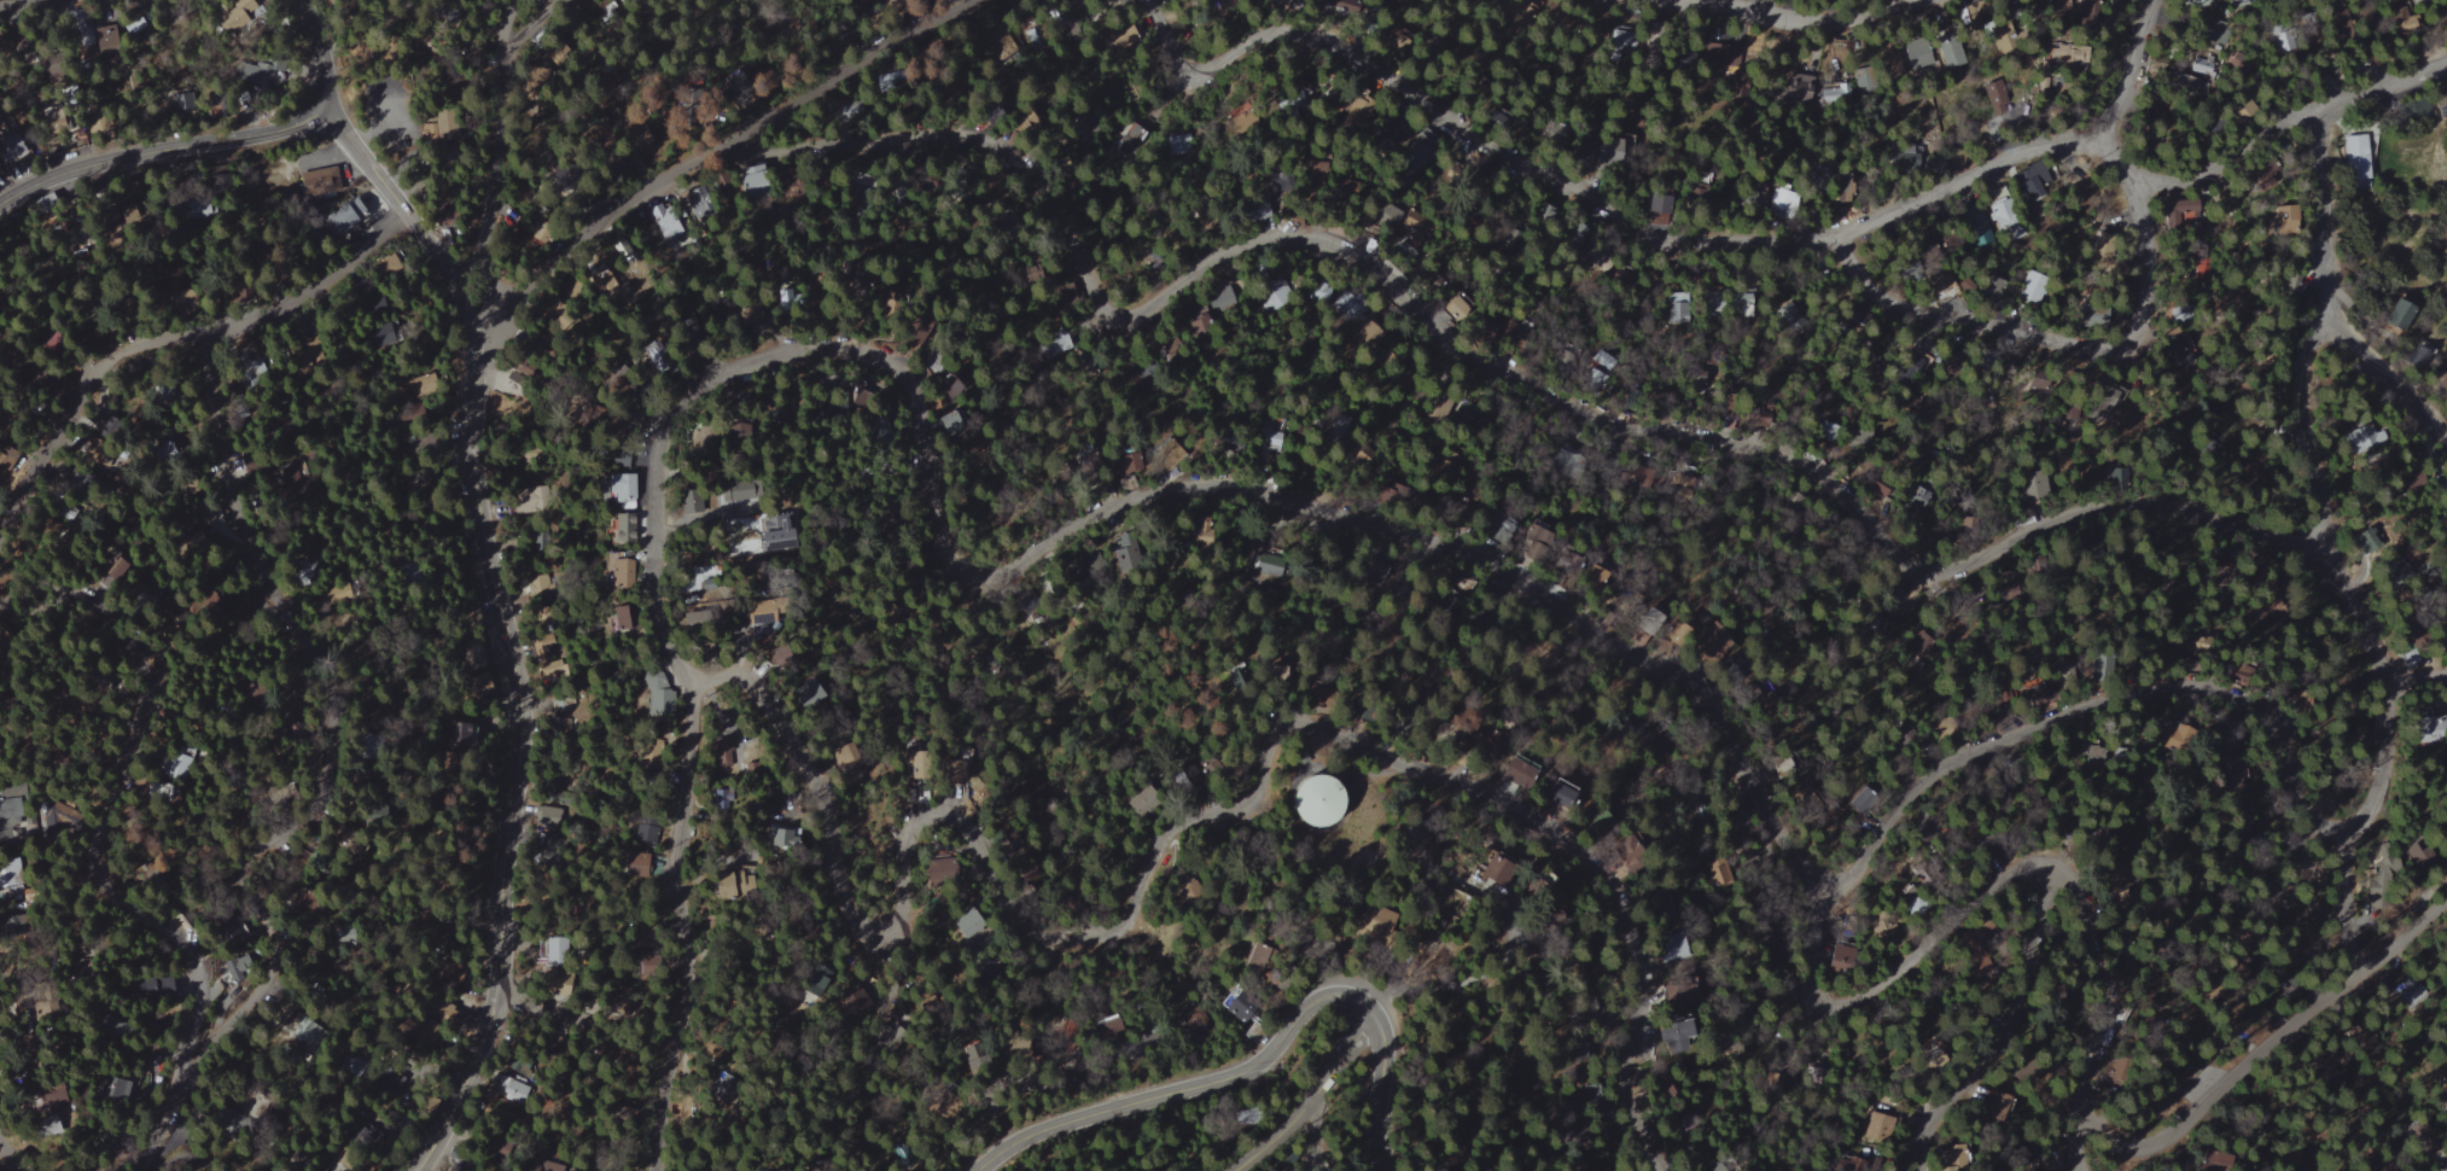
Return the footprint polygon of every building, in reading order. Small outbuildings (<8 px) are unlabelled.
[(2070,18),(2089,17),(2088,0),(2050,0),(2050,12),(2070,11),(2070,18)] [(81,27),(82,47),(96,46),(94,26),(81,27)] [(1943,69),(1964,65),(1960,41),(1938,44),(1943,69)] [(1933,71),(1929,43),(1905,46),(1909,74),(1933,71)] [(1890,80),(1905,76),(1898,49),(1883,53),(1890,80)] [(2226,64),(2243,75),(2250,65),(2234,53),(2226,64)] [(231,85),(267,87),(268,66),(232,65),(231,85)] [(1812,100),(1813,76),(1785,74),(1784,86),(1778,86),(1777,99),(1812,100)] [(2006,111),(1996,80),(1979,85),(1989,116),(2006,111)] [(1823,102),(1850,102),(1850,83),(1838,83),(1838,88),(1822,89),(1823,102)] [(2433,91),(2436,103),(2446,100),(2446,88),(2433,91)] [(458,137),(457,121),(419,123),(419,139),(458,137)] [(1408,133),(1384,124),(1375,148),(1399,157),(1408,133)] [(2367,136),(2345,136),(2346,180),(2368,179),(2367,136)] [(1622,144),(1600,142),(1599,163),(1620,164),(1622,144)] [(1916,172),(1919,145),(1900,143),(1897,170),(1916,172)] [(2051,179),(2036,160),(2013,178),(2032,203),(2045,194),(2040,187),(2051,179)] [(340,190),(334,166),(295,175),(300,199),(340,190)] [(741,167),(740,192),(760,192),(761,167),(741,167)] [(2252,186),(2272,185),(2272,171),(2252,171),(2252,186)] [(1795,216),(1799,194),(1773,189),(1769,211),(1795,216)] [(1653,212),(1671,211),(1670,191),(1652,192),(1653,212)] [(1406,210),(1383,195),(1371,213),(1393,228),(1406,210)] [(2024,234),(2005,197),(1987,207),(2006,244),(2024,234)] [(369,219),(357,198),(324,217),(336,238),(369,219)] [(2296,228),(2295,205),(2273,206),(2274,230),(2296,228)] [(1976,249),(1993,243),(1981,210),(1964,216),(1976,249)] [(2048,293),(2051,279),(2023,272),(2017,298),(2037,303),(2040,291),(2048,293)] [(1294,300),(1295,283),(1269,281),(1268,299),(1294,300)] [(1461,309),(1458,297),(1443,301),(1446,313),(1461,309)] [(2405,333),(2417,305),(2399,297),(2387,325),(2405,333)] [(1593,388),(1607,388),(1607,368),(1593,368),(1593,388)] [(946,406),(965,388),(950,372),(931,390),(946,406)] [(1267,419),(1258,440),(1276,448),(1285,426),(1267,419)] [(1839,437),(1836,421),(1823,423),(1826,440),(1839,437)] [(2379,431),(2373,433),(2369,422),(2339,434),(2347,455),(2383,442),(2379,431)] [(630,474),(602,475),(602,502),(631,501),(630,474)] [(1910,507),(1930,509),(1933,482),(1913,480),(1910,507)] [(633,516),(610,515),(609,530),(598,529),(598,535),(609,536),(609,543),(632,544),(633,516)] [(780,516),(750,517),(752,552),(781,550),(780,516)] [(1525,544),(1544,546),(1546,524),(1527,522),(1525,544)] [(117,584),(131,565),(112,552),(98,570),(117,584)] [(608,586),(632,585),(631,560),(608,561),(608,586)] [(515,618),(508,613),(511,608),(497,599),(482,624),(498,634),(502,627),(507,631),(515,618)] [(606,607),(605,631),(621,631),(621,607),(606,607)] [(1713,663),(1734,645),(1714,623),(1693,641),(1713,663)] [(671,691),(664,691),(664,673),(643,672),(642,714),(671,715),(671,691)] [(826,700),(819,678),(794,686),(801,709),(826,700)] [(2418,719),(2418,742),(2444,741),(2443,718),(2418,719)] [(665,739),(636,738),(635,767),(664,768),(665,739)] [(712,773),(726,774),(728,743),(713,742),(712,773)] [(1530,791),(1541,766),(1511,754),(1501,778),(1530,791)] [(1328,776),(1319,774),(1311,775),(1304,779),(1298,783),(1294,792),(1293,800),(1294,808),(1299,815),(1306,821),(1313,823),(1321,823),(1328,821),(1334,816),(1339,810),(1341,804),(1341,796),(1340,788),(1335,782),(1328,776)] [(1567,809),(1575,795),(1553,782),(1545,796),(1567,809)] [(966,786),(932,784),(931,799),(964,802),(966,786)] [(182,786),(159,787),(159,795),(183,794),(182,786)] [(4,821),(33,819),(31,795),(3,798),(4,821)] [(78,814),(48,814),(49,842),(78,841),(78,814)] [(1986,856),(1968,837),(1988,817),(2006,837),(1986,856)] [(1922,856),(1905,839),(1924,820),(1941,837),(1922,856)] [(620,872),(647,873),(648,855),(621,853),(620,872)] [(2366,863),(2381,878),(2392,868),(2377,853),(2366,863)] [(1479,882),(1501,886),(1505,866),(1483,862),(1479,882)] [(1932,897),(1912,878),(1924,866),(1944,885),(1932,897)] [(1913,916),(1894,895),(1907,882),(1927,904),(1913,916)] [(1934,898),(1945,889),(1954,899),(1944,909),(1934,898)] [(1907,948),(1890,954),(1886,939),(1878,943),(1870,922),(1893,913),(1907,948)] [(1979,938),(1993,963),(1975,973),(1956,940),(1975,930),(1970,922),(1987,914),(1996,928),(1979,938)] [(1366,928),(1365,915),(1351,915),(1352,929),(1366,928)] [(1667,940),(1670,962),(1694,959),(1691,936),(1667,940)] [(1849,971),(1840,968),(1837,973),(1828,969),(1837,942),(1858,948),(1849,971)] [(223,974),(234,989),(257,972),(246,957),(223,974)] [(1216,1006),(1243,1022),(1252,1007),(1225,991),(1216,1006)] [(323,1031),(303,1016),(291,1034),(311,1048),(323,1031)] [(1995,1105),(2001,1107),(2003,1093),(1976,1089),(1973,1107),(1994,1111),(1995,1105)] [(1862,1135),(1887,1143),(1894,1119),(1869,1111),(1862,1135)] [(1963,1144),(1942,1147),(1944,1163),(1965,1160),(1963,1144)] [(2226,1170),(2230,1170),(2232,1154),(2203,1151),(2201,1168),(2226,1170)]
